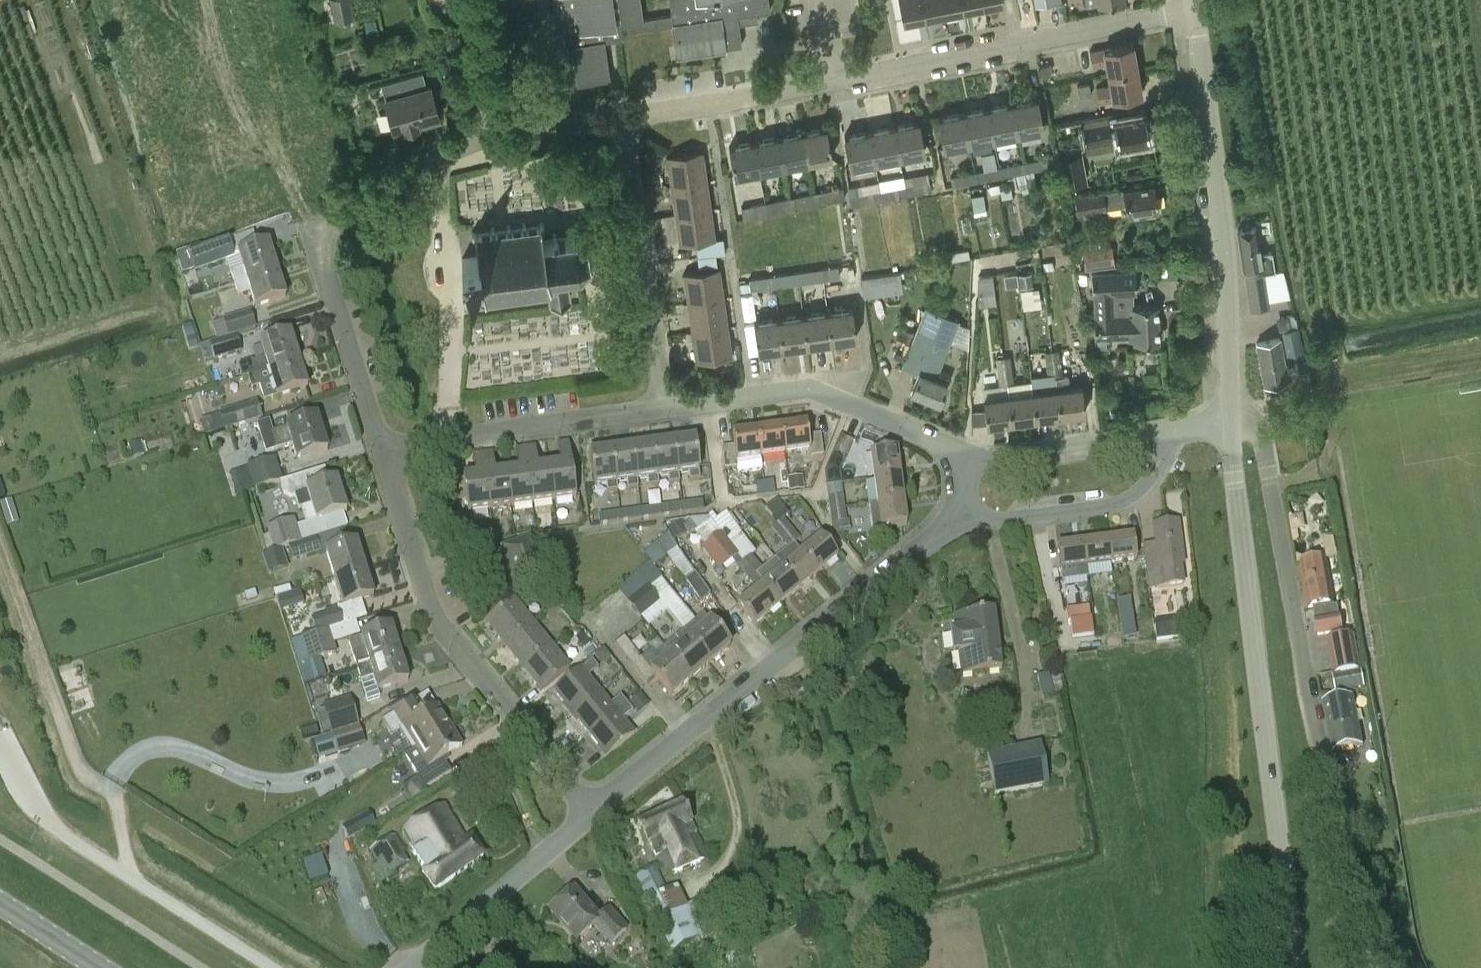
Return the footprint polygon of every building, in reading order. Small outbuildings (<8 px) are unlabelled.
[(354,19),(350,0),(329,0),(334,23),(354,19)] [(644,20),(644,19),(641,0),(555,0),(559,31),(563,30),(565,49),(573,47),(578,82),(608,78),(603,42),(623,39),(622,32),(620,23),(644,20)] [(644,19),(644,20),(620,23),(622,32),(674,24),(678,55),(741,45),(739,24),(758,21),(757,13),(770,11),(768,0),(669,0),(671,15),(644,19)] [(921,18),(918,0),(898,0),(903,21),(921,18)] [(921,18),(943,14),(940,0),(918,0),(921,18)] [(960,0),(940,0),(943,14),(962,10),(960,0)] [(962,10),(983,6),(981,0),(960,0),(962,10)] [(1105,65),(1107,74),(1137,69),(1132,43),(1103,49),(1089,51),(1092,67),(1105,65)] [(1041,74),(1051,71),(1049,63),(1039,66),(1041,74)] [(1099,103),(1112,101),(1141,95),(1137,69),(1107,74),(1109,84),(1095,87),(1099,103)] [(425,88),(421,72),(379,83),(393,131),(403,129),(404,131),(418,127),(417,125),(439,119),(429,87),(425,88)] [(1037,98),(1009,103),(1014,135),(1043,129),(1037,98)] [(1009,103),(987,108),(993,139),(1014,135),(1009,103)] [(987,108),(961,113),(967,144),(993,139),(987,108)] [(967,144),(961,113),(938,118),(944,149),(967,144)] [(1108,122),(1107,115),(1080,120),(1081,127),(1085,146),(1086,153),(1113,149),(1111,140),(1116,139),(1117,148),(1150,141),(1145,117),(1109,123),(1108,122)] [(918,121),(894,126),(899,157),(925,152),(918,121)] [(894,126),(868,131),(874,162),(899,157),(894,126)] [(826,127),(801,132),(807,162),(832,157),(826,127)] [(874,162),(868,131),(845,136),(851,167),(874,162)] [(777,137),(782,167),(807,162),(801,132),(777,137)] [(777,137),(752,142),(757,172),(782,167),(777,137)] [(735,177),(757,172),(752,142),(729,147),(735,177)] [(671,185),(707,180),(703,152),(667,157),(671,185)] [(1058,157),(1063,187),(1085,183),(1080,158),(1079,153),(1061,157),(1058,157)] [(1020,163),(1022,173),(1050,167),(1048,157),(1020,163)] [(1022,173),(1020,163),(998,167),(1000,177),(1022,173)] [(998,167),(973,172),(975,182),(1000,177),(998,167)] [(973,172),(951,176),(951,177),(940,179),(942,189),(953,186),(953,187),(975,182),(973,172)] [(931,191),(928,173),(903,177),(904,185),(906,195),(931,191)] [(671,185),(675,214),(711,209),(707,180),(671,185)] [(1105,208),(1125,205),(1126,215),(1144,212),(1157,210),(1153,183),(1122,188),(1103,191),(1075,195),(1077,213),(1105,208)] [(904,185),(880,190),(882,200),(906,195),(904,185)] [(851,206),(882,200),(880,190),(859,195),(857,186),(847,187),(851,206)] [(842,187),(813,193),(816,205),(844,199),(842,187)] [(813,193),(788,198),(791,210),(816,205),(813,193)] [(764,203),(766,215),(791,210),(788,198),(764,203)] [(744,219),(766,215),(764,203),(741,207),(744,219)] [(679,244),(715,239),(711,209),(675,214),(679,244)] [(589,243),(588,241),(584,242),(574,238),(575,233),(572,232),(571,237),(556,239),(555,235),(553,235),(553,240),(547,244),(543,241),(541,229),(544,225),(541,223),(538,227),(525,229),(525,224),(522,225),(522,229),(510,231),(509,226),(507,227),(507,231),(494,233),(493,229),(491,229),(491,233),(476,235),(471,232),(470,235),(477,239),(479,257),(459,260),(462,279),(481,277),(484,296),(480,301),(483,303),(486,299),(501,297),(501,302),(504,301),(504,297),(517,295),(517,300),(520,299),(519,295),(532,293),(533,298),(536,297),(535,293),(548,291),(549,298),(547,301),(549,302),(551,299),(566,297),(569,299),(571,296),(568,294),(565,274),(577,271),(579,276),(582,275),(579,270),(587,262),(592,263),(592,260),(587,259),(585,245),(589,243)] [(1269,307),(1268,301),(1289,298),(1287,287),(1282,270),(1274,271),(1271,250),(1259,252),(1255,227),(1237,230),(1242,270),(1249,310),(1269,307)] [(1084,267),(1114,262),(1111,246),(1109,246),(1107,235),(1087,237),(1088,243),(1084,244),(1085,250),(1081,251),(1084,267)] [(225,238),(200,247),(207,267),(233,258),(227,240),(226,241),(225,238)] [(229,273),(233,286),(277,271),(269,245),(238,254),(243,269),(229,273)] [(949,260),(969,257),(968,249),(948,252),(949,260)] [(864,295),(905,291),(903,268),(921,267),(920,254),(891,257),(892,272),(862,275),(864,295)] [(716,255),(698,257),(700,268),(718,266),(716,255)] [(843,278),(856,276),(854,263),(819,269),(821,281),(823,281),(843,278)] [(683,274),(687,304),(723,299),(719,269),(683,274)] [(795,272),(797,285),(821,281),(819,269),(795,272)] [(1132,270),(1088,273),(1089,294),(1091,294),(1093,316),(1091,316),(1092,333),(1126,331),(1126,339),(1134,339),(1134,340),(1160,339),(1160,336),(1164,336),(1163,328),(1159,328),(1158,303),(1129,305),(1129,292),(1133,292),(1132,270)] [(277,271),(233,286),(237,298),(251,294),(255,308),(285,298),(277,271)] [(795,272),(771,276),(772,288),(797,285),(795,272)] [(772,288),(771,276),(748,279),(750,291),(772,288)] [(727,326),(723,299),(687,304),(691,331),(727,326)] [(851,307),(825,311),(828,342),(856,338),(851,307)] [(939,403),(947,383),(947,382),(950,375),(938,370),(958,321),(925,307),(902,367),(917,373),(910,391),(939,403)] [(223,320),(223,321),(212,324),(217,341),(256,329),(251,311),(223,320)] [(825,311),(801,315),(805,345),(828,342),(825,311)] [(801,315),(776,319),(781,349),(805,345),(801,315)] [(1278,330),(1291,327),(1288,315),(1275,318),(1278,330)] [(781,349),(776,319),(753,322),(758,353),(781,349)] [(908,340),(912,330),(899,325),(895,335),(908,340)] [(732,356),(727,326),(691,331),(695,361),(732,356)] [(1283,332),(1287,352),(1301,349),(1297,329),(1283,332)] [(251,362),(255,374),(299,361),(291,334),(261,343),(265,358),(251,362)] [(241,351),(236,335),(209,344),(215,359),(241,351)] [(198,347),(194,336),(186,338),(190,350),(198,347)] [(1256,343),(1264,386),(1275,383),(1277,393),(1312,385),(1306,361),(1285,367),(1279,339),(1256,343)] [(1056,379),(1057,389),(1061,416),(1085,413),(1082,385),(1070,387),(1069,375),(1062,376),(1059,350),(1052,351),(1056,379)] [(1056,379),(1052,351),(1044,352),(1048,380),(1055,379),(1056,379)] [(608,369),(616,369),(614,356),(606,357),(608,369)] [(1010,356),(1002,357),(1006,386),(1014,385),(1010,356)] [(1006,386),(1002,357),(995,358),(999,385),(981,388),(983,399),(987,426),(1015,422),(1010,395),(1008,395),(1006,386)] [(248,377),(252,389),(259,387),(263,399),(277,395),(277,397),(307,388),(299,361),(255,374),(248,377)] [(1061,416),(1057,389),(1031,392),(1035,419),(1061,416)] [(1031,392),(1010,395),(1015,422),(1035,419),(1031,392)] [(229,410),(229,411),(222,413),(227,430),(235,427),(264,419),(258,401),(229,410)] [(327,451),(317,418),(287,427),(287,428),(271,433),(267,421),(255,425),(264,454),(293,445),(297,461),(327,451)] [(807,425),(779,428),(784,455),(809,451),(810,458),(823,456),(821,435),(809,437),(807,425)] [(779,428),(755,431),(759,458),(784,455),(779,428)] [(737,461),(759,458),(755,431),(732,435),(733,447),(721,449),(725,470),(738,468),(737,461)] [(672,436),(673,442),(677,476),(679,476),(688,474),(689,481),(700,480),(699,473),(695,439),(683,441),(682,435),(672,436)] [(662,444),(661,438),(651,439),(652,445),(657,479),(668,477),(669,484),(679,483),(679,476),(677,476),(673,442),(662,444)] [(631,448),(636,481),(637,481),(647,480),(648,487),(659,486),(657,479),(652,445),(642,447),(641,440),(631,441),(631,448)] [(576,499),(569,443),(557,445),(559,464),(548,466),(553,503),(576,499)] [(609,444),(611,451),(615,484),(617,484),(627,483),(627,490),(638,489),(637,481),(636,481),(631,448),(621,449),(620,443),(609,444)] [(600,452),(599,446),(589,447),(591,453),(590,454),(594,487),(606,485),(607,493),(618,491),(617,484),(615,484),(611,451),(600,452)] [(536,447),(524,449),(531,505),(553,503),(548,466),(539,467),(536,447)] [(506,471),(510,508),(531,505),(524,449),(515,450),(517,470),(506,471)] [(870,455),(873,480),(900,476),(896,451),(870,455)] [(493,453),(480,455),(488,511),(510,508),(506,471),(496,473),(493,453)] [(467,513),(488,511),(480,455),(472,456),(474,475),(463,477),(463,478),(450,479),(453,503),(466,502),(467,513)] [(255,491),(281,482),(283,481),(275,458),(247,467),(248,468),(242,470),(248,492),(255,490),(255,491)] [(283,481),(281,482),(284,493),(291,497),(295,495),(299,509),(311,505),(316,521),(346,511),(337,481),(329,483),(324,469),(283,481)] [(826,487),(842,485),(840,471),(824,473),(826,487)] [(873,480),(877,503),(903,500),(900,476),(873,480)] [(772,481),(763,483),(765,497),(790,493),(788,479),(772,481)] [(765,497),(763,483),(754,484),(756,498),(765,497)] [(829,509),(845,507),(843,495),(828,498),(829,509)] [(880,529),(907,526),(903,500),(877,503),(880,529)] [(17,523),(10,501),(0,504),(0,508),(6,526),(17,523)] [(703,501),(681,505),(683,514),(704,511),(703,501)] [(681,505),(661,507),(663,517),(683,514),(681,505)] [(663,517),(661,507),(641,510),(643,520),(663,517)] [(847,522),(845,507),(829,509),(831,524),(847,522)] [(641,510),(620,513),(621,523),(643,520),(641,510)] [(709,517),(763,585),(771,579),(735,535),(739,532),(725,512),(715,519),(711,513),(708,516),(709,517)] [(621,523),(620,513),(599,516),(600,525),(621,523)] [(756,591),(763,585),(709,517),(688,520),(696,530),(693,532),(704,547),(700,549),(718,571),(731,561),(756,591)] [(274,552),(289,547),(302,543),(295,519),(266,528),(271,542),(262,545),(266,555),(274,552)] [(783,519),(771,529),(780,539),(792,530),(783,519)] [(1148,591),(1159,590),(1158,589),(1183,586),(1179,544),(1181,543),(1178,523),(1152,526),(1153,544),(1142,545),(1148,591)] [(788,550),(794,545),(800,540),(792,530),(780,539),(788,550)] [(701,603),(709,596),(694,574),(666,533),(663,535),(664,536),(642,553),(653,567),(666,557),(685,581),(701,603)] [(1133,537),(1106,541),(1109,564),(1137,560),(1133,537)] [(821,538),(801,554),(818,573),(837,557),(821,538)] [(302,543),(289,547),(293,561),(320,553),(315,539),(302,543)] [(509,568),(505,569),(509,582),(538,573),(528,541),(503,549),(509,568)] [(1106,541),(1082,543),(1086,567),(1109,564),(1106,541)] [(1077,595),(1090,593),(1089,582),(1086,567),(1082,543),(1057,547),(1060,570),(1073,568),(1077,595)] [(326,553),(335,579),(365,570),(357,544),(326,553)] [(818,573),(801,554),(783,569),(799,589),(818,573)] [(1315,621),(1314,621),(1316,638),(1343,633),(1340,617),(1338,605),(1333,606),(1333,605),(1329,581),(1325,561),(1300,565),(1304,585),(1308,609),(1313,609),(1315,621)] [(771,579),(763,585),(780,605),(799,589),(783,569),(771,579)] [(343,607),(373,597),(365,570),(335,579),(343,607)] [(754,627),(780,605),(763,585),(756,591),(737,607),(754,627)] [(640,620),(660,603),(647,587),(628,603),(640,620)] [(1137,598),(1121,598),(1123,639),(1138,638),(1137,598)] [(485,623),(504,647),(532,622),(513,599),(485,623)] [(994,611),(953,617),(961,676),(1002,671),(994,611)] [(337,612),(311,620),(315,633),(341,625),(337,612)] [(709,622),(703,614),(684,631),(690,638),(711,663),(731,647),(709,622)] [(1070,623),(1072,638),(1093,635),(1091,620),(1070,623)] [(504,647),(522,669),(551,645),(532,622),(504,647)] [(1181,637),(1179,623),(1155,626),(1156,640),(1181,637)] [(348,641),(357,668),(399,655),(391,628),(348,641)] [(309,662),(337,654),(330,630),(329,629),(316,633),(301,639),(309,662)] [(675,638),(664,647),(691,680),(711,663),(690,638),(684,631),(675,638)] [(1360,670),(1354,636),(1336,639),(1343,674),(1360,670)] [(646,685),(655,677),(671,697),(691,680),(664,647),(654,655),(650,651),(641,658),(624,637),(614,645),(646,685)] [(541,692),(569,669),(551,645),(522,669),(541,692)] [(399,655),(357,668),(361,682),(374,677),(378,691),(408,682),(399,655)] [(581,669),(553,692),(570,713),(599,692),(588,677),(598,669),(592,661),(581,669)] [(1333,677),(1336,695),(1364,689),(1361,671),(1333,677)] [(1050,680),(1048,673),(1036,677),(1043,699),(1055,695),(1063,692),(1059,677),(1050,680)] [(798,681),(789,687),(795,696),(805,689),(798,681)] [(570,713),(587,734),(627,703),(621,696),(610,705),(599,692),(570,713)] [(322,738),(331,736),(359,727),(351,697),(322,706),(324,711),(315,713),(322,738)] [(1361,746),(1352,699),(1323,705),(1333,752),(1361,746)] [(450,727),(437,706),(424,714),(416,700),(383,721),(393,735),(399,731),(410,750),(450,727)] [(627,703),(587,734),(606,757),(634,735),(623,721),(633,711),(627,703)] [(301,732),(303,739),(318,735),(316,727),(301,732)] [(365,746),(359,727),(331,736),(337,755),(365,746)] [(449,758),(448,756),(462,747),(450,727),(410,750),(404,754),(411,764),(426,789),(451,773),(445,763),(449,761),(449,758)] [(1049,787),(1040,745),(986,755),(994,796),(1049,787)] [(707,861),(681,806),(635,827),(645,847),(648,846),(665,881),(707,861)] [(413,856),(425,872),(422,874),(435,892),(483,857),(472,839),(466,843),(445,807),(400,833),(415,855),(413,856)] [(370,812),(355,820),(355,821),(350,824),(355,837),(377,825),(370,812)] [(404,849),(396,836),(370,851),(379,866),(373,869),(382,885),(399,875),(397,872),(409,864),(401,851),(404,849)] [(667,892),(657,868),(635,879),(671,953),(699,941),(700,945),(721,935),(705,898),(687,907),(677,887),(667,892)] [(573,892),(550,912),(575,941),(593,926),(610,945),(627,931),(609,911),(597,920),(573,892)]
